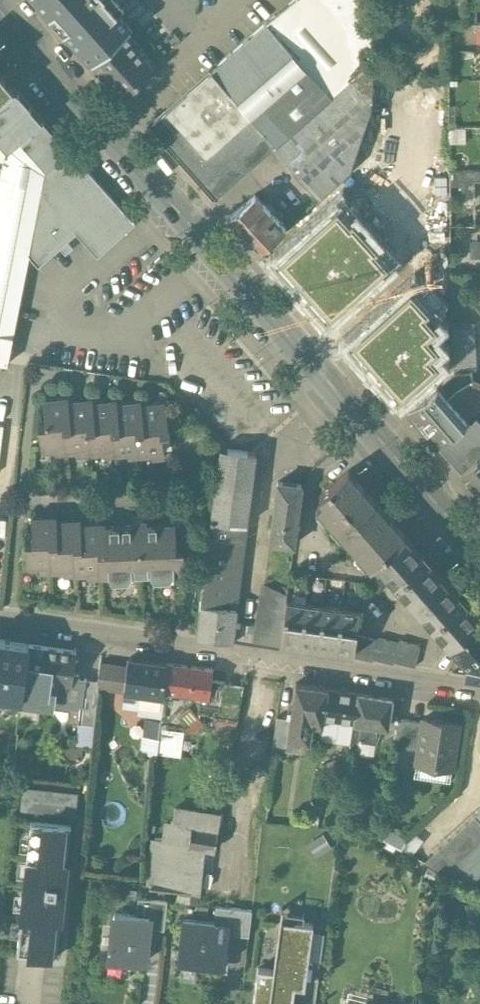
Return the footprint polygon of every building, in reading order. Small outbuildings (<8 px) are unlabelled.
[(93,59),(122,34),(103,14),(118,0),(40,0),(93,59)] [(273,147),(318,197),(350,169),(364,132),(374,132),(378,119),(369,115),(372,105),(373,100),(388,101),(388,89),(373,90),(374,59),(384,51),(384,0),(295,0),(150,123),(216,199),(273,147)] [(468,11),(468,22),(479,22),(479,11),(468,11)] [(122,34),(93,59),(123,93),(154,66),(153,65),(152,65),(137,49),(140,46),(126,30),(122,34)] [(15,87),(0,69),(0,100),(15,87)] [(8,360),(13,335),(28,254),(28,253),(39,265),(60,246),(65,252),(73,246),(67,240),(77,232),(98,256),(135,222),(70,149),(42,118),(28,101),(28,100),(19,90),(18,90),(15,87),(0,100),(0,359),(8,360)] [(474,170),(449,171),(450,226),(475,226),(475,180),(474,170)] [(261,249),(286,227),(256,194),(232,215),(261,249)] [(338,198),(272,257),(329,320),(394,262),(338,198)] [(466,273),(451,274),(451,298),(467,298),(466,273)] [(412,282),(350,339),(401,396),(440,360),(432,351),(440,343),(430,332),(439,324),(428,311),(433,306),(412,282)] [(473,321),(453,322),(456,370),(476,368),(473,321)] [(475,370),(454,370),(448,376),(456,385),(457,384),(477,383),(475,370)] [(438,386),(409,410),(439,445),(467,420),(445,394),(456,385),(448,376),(438,386)] [(76,445),(69,400),(69,396),(43,399),(46,422),(39,423),(42,445),(52,444),(56,452),(68,450),(68,446),(76,445)] [(101,446),(94,401),(93,397),(69,400),(76,445),(80,453),(93,451),(92,447),(101,446)] [(125,448),(118,402),(118,398),(94,401),(101,446),(104,454),(117,453),(116,449),(125,448)] [(149,449),(142,404),(142,400),(118,402),(125,448),(128,455),(141,454),(141,450),(149,449)] [(142,404),(149,449),(153,457),(165,455),(162,430),(170,429),(166,401),(142,404)] [(439,445),(462,471),(479,455),(479,421),(477,418),(471,423),(468,419),(467,420),(439,445)] [(256,452),(220,448),(211,519),(231,522),(247,524),(256,452)] [(462,471),(476,487),(479,484),(479,455),(462,471)] [(360,482),(349,469),(320,495),(325,500),(318,506),(372,566),(377,561),(407,535),(388,514),(360,482)] [(302,484),(278,481),(270,541),(294,544),(302,484)] [(60,565),(58,520),(57,516),(32,517),(33,540),(25,540),(27,563),(37,562),(40,570),(52,570),(52,566),(60,565)] [(84,569),(82,523),(81,519),(58,520),(60,565),(61,565),(64,573),(76,573),(76,569),(84,569)] [(146,519),(134,520),(134,524),(106,525),(106,573),(109,572),(113,579),(129,578),(133,572),(151,571),(155,577),(171,576),(174,570),(185,570),(184,546),(177,546),(176,522),(146,524),(146,519)] [(211,519),(208,540),(229,542),(231,522),(211,519)] [(82,523),(84,569),(85,568),(88,576),(101,576),(101,573),(106,573),(106,525),(106,522),(82,523)] [(247,524),(231,522),(229,542),(223,600),(238,602),(247,524)] [(430,561),(431,560),(422,550),(421,551),(417,546),(407,535),(377,561),(450,645),(451,645),(479,619),(479,618),(472,610),(466,603),(467,602),(459,592),(458,593),(452,586),(430,561)] [(229,542),(208,540),(200,604),(222,606),(223,600),(229,542)] [(262,615),(258,625),(235,622),(233,641),(280,647),(281,642),(287,599),(287,595),(264,584),(264,585),(267,586),(262,600),(265,601),(260,613),(262,615)] [(306,601),(287,599),(281,642),(300,645),(306,601)] [(324,604),(306,601),(300,645),(318,647),(324,604)] [(222,606),(200,604),(197,636),(233,641),(235,622),(237,607),(222,606)] [(342,606),(324,604),(318,647),(335,650),(342,606)] [(360,609),(342,606),(335,650),(353,652),(354,652),(357,633),(360,609)] [(451,645),(467,664),(466,673),(479,675),(479,619),(451,645)] [(377,639),(357,633),(354,652),(353,652),(352,655),(373,660),(374,658),(394,663),(395,661),(415,666),(421,645),(399,639),(398,641),(378,636),(377,639)] [(5,641),(0,640),(0,684),(11,685),(11,689),(24,691),(25,676),(29,645),(5,641)] [(77,651),(29,644),(29,645),(25,676),(72,683),(77,651)] [(167,664),(129,658),(128,666),(125,690),(124,698),(135,699),(136,692),(164,696),(167,664)] [(128,666),(102,663),(100,681),(99,687),(125,690),(128,666)] [(212,670),(167,664),(164,696),(163,703),(173,705),(174,691),(197,694),(195,709),(207,711),(212,670)] [(100,681),(86,679),(83,705),(96,707),(99,687),(100,681)] [(306,684),(297,683),(296,683),(291,718),(286,746),(286,747),(301,749),(302,741),(310,742),(313,723),(322,725),(324,717),(328,688),(321,687),(306,684)] [(359,692),(328,688),(324,717),(333,718),(333,723),(340,724),(341,719),(355,721),(359,692)] [(393,697),(359,692),(355,721),(362,723),(359,740),(376,742),(379,725),(388,727),(393,697)] [(173,705),(163,703),(159,737),(159,744),(168,745),(173,705)] [(83,705),(81,704),(79,722),(95,724),(96,707),(83,705)] [(20,712),(8,710),(5,730),(17,732),(20,712)] [(291,718),(277,716),(273,745),(286,746),(291,718)] [(423,722),(399,718),(395,746),(418,749),(423,722)] [(459,723),(423,718),(423,722),(418,749),(417,761),(452,767),(459,723)] [(355,721),(341,719),(340,724),(339,736),(353,738),(355,721)] [(376,742),(359,740),(362,723),(355,721),(353,738),(351,750),(374,753),(376,742)] [(0,730),(0,754),(16,756),(19,732),(17,732),(5,730),(0,730)] [(286,746),(273,745),(272,754),(284,756),(286,746)] [(76,794),(26,789),(23,807),(74,812),(76,794)] [(221,814),(195,809),(195,810),(175,807),(173,816),(184,818),(183,825),(166,822),(163,840),(205,847),(215,849),(221,814)] [(424,862),(445,873),(479,842),(479,812),(424,862)] [(72,824),(32,820),(25,878),(23,893),(24,893),(17,952),(57,956),(64,898),(66,882),(65,882),(72,824)] [(163,840),(151,839),(147,880),(148,880),(150,885),(149,885),(149,886),(159,887),(159,889),(160,890),(161,888),(199,892),(199,894),(201,894),(205,847),(163,840)] [(394,877),(385,875),(381,894),(389,897),(390,892),(393,878),(394,877)] [(409,881),(393,878),(390,892),(406,895),(409,881)] [(168,900),(138,897),(137,914),(150,916),(148,927),(165,929),(168,900)] [(252,910),(216,906),(214,922),(229,924),(228,933),(249,936),(252,910)] [(137,914),(115,912),(110,958),(145,962),(148,927),(150,916),(137,914)] [(258,967),(253,1003),(293,1003),(295,985),(305,986),(309,958),(312,931),(313,923),(280,918),(274,969),(258,967)] [(214,922),(183,919),(179,958),(224,964),(228,933),(229,924),(214,922)] [(324,932),(312,931),(309,958),(320,960),(324,932)]
